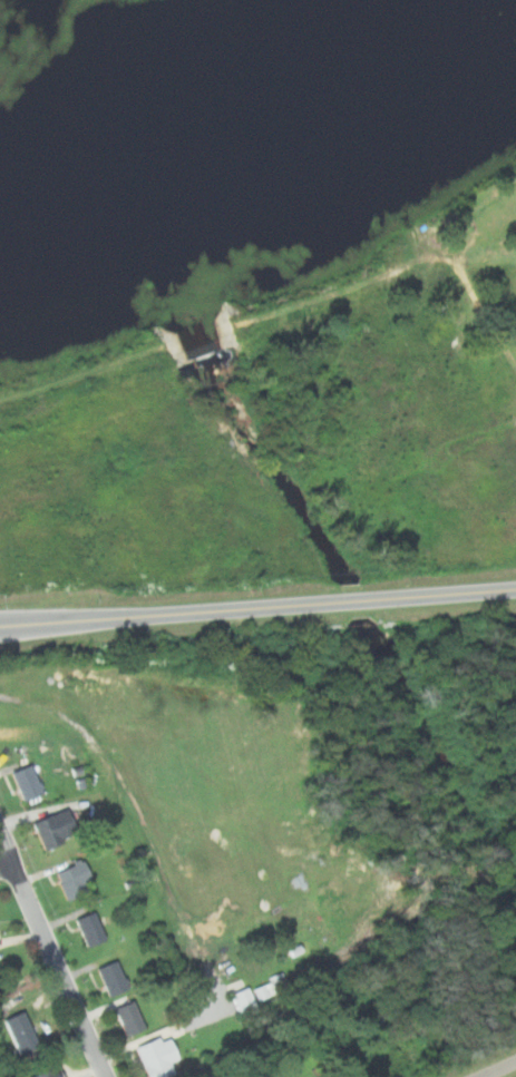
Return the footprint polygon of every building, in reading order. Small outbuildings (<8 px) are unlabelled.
[(198,370),(194,361),(177,369),(181,378),(198,370)] [(46,792),(32,763),(12,772),(27,801),(46,792)] [(81,831),(68,805),(33,823),(46,849),(81,831)] [(86,882),(91,881),(87,861),(58,868),(66,899),(88,893),(86,882)] [(76,919),(89,947),(108,939),(95,910),(76,919)] [(109,996),(129,987),(117,959),(98,968),(109,996)] [(274,993),(270,982),(254,988),(259,999),(274,993)] [(256,1010),(252,987),(234,991),(238,1014),(256,1010)] [(114,1008),(127,1037),(146,1028),(133,999),(114,1008)] [(41,1045),(23,1009),(3,1020),(21,1055),(41,1045)] [(176,1075),(171,1061),(178,1058),(171,1035),(137,1046),(147,1076),(169,1076),(176,1075)] [(56,1064),(28,1076),(62,1076),(56,1064)]
